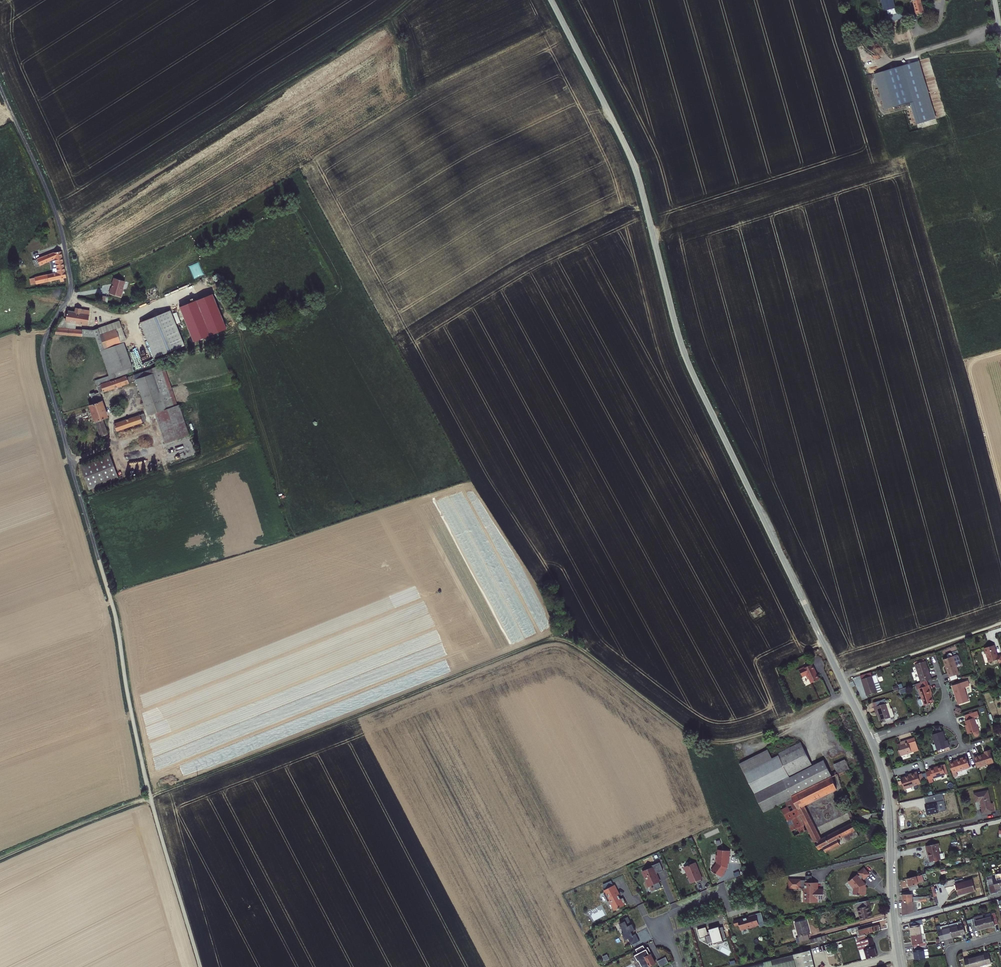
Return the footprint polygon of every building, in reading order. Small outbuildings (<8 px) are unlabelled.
[(884,12),(888,11),(889,15),(888,16),(890,22),(911,17),(908,8),(899,10),(896,0),(881,0),(884,12)] [(916,15),(924,12),(921,0),(912,0),(916,15)] [(919,62),(874,75),(884,111),(911,105),(917,125),(936,119),(919,62)] [(66,277),(61,251),(54,252),(54,251),(37,258),(40,264),(40,265),(50,261),(55,259),(56,268),(57,272),(55,272),(34,276),(35,277),(36,283),(36,284),(50,281),(64,278),(66,277)] [(126,281),(113,277),(112,284),(113,284),(112,286),(111,286),(111,288),(110,288),(109,293),(122,297),(124,288),(123,288),(126,281)] [(212,293),(179,306),(193,342),(226,329),(212,293)] [(75,311),(67,309),(66,318),(66,321),(76,323),(88,325),(90,310),(82,309),(82,308),(75,307),(75,311)] [(170,310),(140,322),(154,357),(184,346),(176,324),(172,314),(170,310)] [(66,321),(66,318),(62,318),(56,327),(76,329),(76,323),(66,321)] [(82,336),(95,337),(108,375),(109,376),(110,379),(134,371),(124,342),(127,340),(120,320),(93,330),(82,329),(82,336)] [(76,329),(56,327),(55,334),(82,336),(82,329),(76,329)] [(137,385),(148,415),(155,413),(178,405),(165,369),(162,370),(161,365),(152,367),(151,369),(127,377),(129,382),(135,379),(136,380),(137,385)] [(127,377),(126,375),(110,380),(101,384),(103,391),(103,392),(129,383),(129,382),(127,377)] [(110,379),(109,376),(95,380),(99,393),(100,392),(103,391),(101,384),(110,380),(110,379)] [(93,403),(88,405),(94,422),(95,422),(100,437),(109,434),(103,419),(109,417),(103,400),(102,400),(100,392),(99,393),(95,394),(94,392),(90,394),(93,403)] [(189,434),(180,404),(178,405),(155,413),(164,443),(189,434)] [(140,414),(114,423),(117,431),(143,422),(140,415),(140,414)] [(109,453),(79,464),(89,489),(119,478),(109,453)] [(750,612),(754,618),(764,613),(760,606),(750,612)] [(997,655),(994,644),(984,647),(989,662),(998,658),(999,662),(1000,661),(1000,653),(997,655)] [(942,657),(948,675),(958,672),(952,653),(942,657)] [(915,664),(921,682),(926,681),(932,679),(925,660),(915,664)] [(815,668),(812,663),(808,665),(808,664),(799,668),(803,676),(807,674),(809,678),(810,678),(811,681),(819,678),(817,672),(816,673),(814,668),(815,668)] [(871,672),(860,676),(867,697),(878,693),(871,672)] [(956,702),(967,699),(963,685),(968,684),(966,678),(950,683),(956,702)] [(921,682),(917,684),(919,688),(922,698),(920,699),(919,701),(920,705),(922,706),(924,705),(925,705),(933,703),(931,694),(929,686),(928,686),(926,681),(921,682)] [(889,710),(886,703),(874,706),(876,713),(878,713),(881,722),(895,717),(893,709),(889,710)] [(980,732),(975,718),(980,716),(979,711),(967,715),(968,720),(967,721),(969,727),(968,728),(970,734),(973,732),(974,735),(976,736),(979,735),(980,732)] [(947,743),(943,730),(933,734),(938,752),(944,750),(943,748),(950,746),(949,742),(947,743)] [(900,755),(919,749),(915,737),(900,742),(901,743),(897,745),(900,755)] [(812,766),(801,744),(771,759),(767,750),(740,763),(764,810),(792,796),(795,803),(782,809),(796,835),(808,829),(816,846),(821,846),(823,849),(825,853),(843,843),(841,839),(860,829),(856,821),(825,836),(808,804),(841,788),(826,759),(812,766)] [(978,754),(973,755),(977,767),(994,762),(990,749),(985,751),(986,754),(984,754),(983,753),(978,755),(978,754)] [(967,757),(950,762),(953,774),(958,772),(957,771),(970,767),(967,757)] [(845,759),(833,763),(837,774),(849,769),(845,759)] [(933,778),(945,774),(942,765),(929,769),(929,770),(926,771),(929,782),(933,781),(933,778)] [(913,784),(921,781),(917,770),(909,773),(909,774),(901,777),(904,788),(913,785),(913,784)] [(995,811),(993,802),(991,802),(988,790),(973,793),(975,799),(980,797),(983,813),(995,811)] [(927,814),(939,812),(936,797),(924,799),(927,814)] [(939,842),(925,844),(926,849),(928,849),(930,860),(940,858),(938,846),(940,846),(939,842)] [(716,863),(711,869),(721,876),(728,867),(730,851),(718,849),(716,863)] [(660,862),(641,870),(650,891),(661,887),(659,882),(660,881),(657,873),(663,870),(660,862)] [(695,862),(683,867),(690,884),(703,879),(695,862)] [(857,874),(848,882),(853,888),(853,894),(865,894),(866,884),(861,878),(862,878),(864,880),(870,874),(864,867),(858,872),(860,875),(859,876),(857,874)] [(812,874),(805,873),(805,879),(788,879),(788,888),(804,888),(804,901),(818,901),(818,899),(823,899),(823,888),(819,888),(819,880),(812,880),(812,874)] [(992,878),(993,879),(989,880),(991,886),(994,885),(995,888),(1000,886),(1000,875),(992,878)] [(913,888),(910,877),(900,879),(904,891),(913,888)] [(973,879),(956,884),(959,894),(976,890),(973,879)] [(606,890),(604,891),(613,911),(625,905),(624,903),(626,902),(623,897),(619,898),(617,894),(619,893),(615,884),(614,884),(612,880),(603,884),(606,890)] [(869,904),(868,899),(855,902),(860,919),(870,917),(867,905),(869,904)] [(901,914),(917,909),(916,899),(901,900),(901,914)] [(989,914),(980,917),(983,927),(992,925),(991,923),(995,922),(992,911),(989,912),(989,914)] [(756,913),(732,919),(734,926),(739,925),(740,930),(759,925),(756,913)] [(625,920),(620,923),(625,932),(622,933),(625,940),(627,939),(631,946),(641,941),(636,932),(633,934),(631,930),(635,928),(628,916),(624,919),(625,920)] [(908,934),(919,932),(918,922),(920,922),(920,917),(908,920),(909,924),(907,924),(908,934)] [(974,930),(983,927),(980,917),(971,919),(971,917),(967,918),(970,929),(974,928),(974,930)] [(795,922),(801,942),(810,940),(808,934),(810,933),(806,919),(795,922)] [(956,920),(946,923),(949,936),(963,933),(960,922),(956,923),(956,920)] [(932,922),(936,940),(941,939),(940,939),(949,936),(946,923),(937,925),(936,921),(932,922)] [(853,926),(855,935),(879,928),(878,923),(859,928),(858,925),(853,926)] [(719,926),(709,928),(709,931),(708,932),(709,935),(706,936),(708,944),(713,943),(714,946),(718,945),(717,943),(724,942),(723,939),(726,938),(722,927),(719,928),(719,926)] [(920,941),(919,932),(908,934),(909,942),(911,942),(912,945),(919,944),(919,941),(920,941)] [(856,949),(857,948),(862,947),(865,957),(875,954),(870,936),(854,941),(856,949)] [(920,947),(919,944),(912,945),(912,948),(910,948),(912,958),(922,957),(921,947),(920,947)] [(635,950),(636,953),(634,954),(642,966),(651,966),(657,964),(648,948),(645,950),(643,945),(635,950)] [(810,950),(745,966),(815,966),(810,950)] [(987,952),(975,955),(977,965),(989,962),(987,952)] [(977,965),(975,955),(963,957),(965,966),(969,966),(977,965)]
